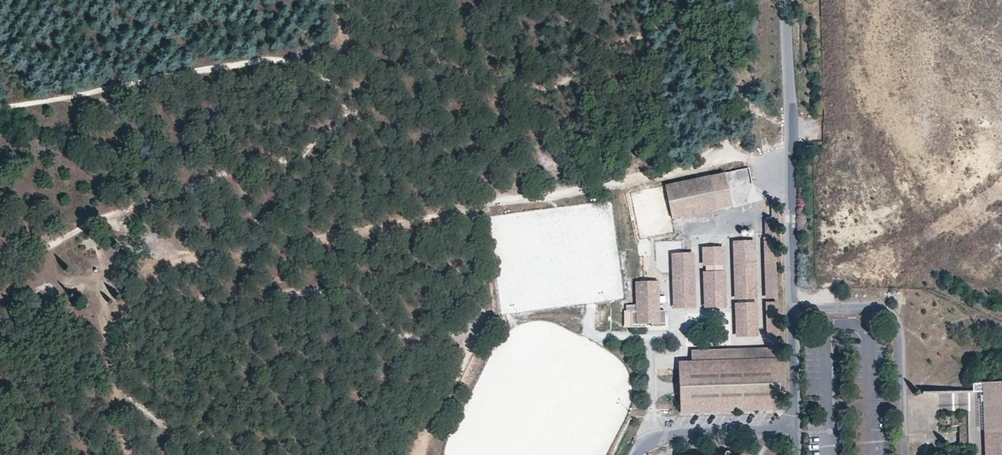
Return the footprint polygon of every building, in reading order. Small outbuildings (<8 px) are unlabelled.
[(671,216),(731,206),(725,172),(665,183),(671,216)] [(771,219),(763,220),(764,240),(772,240),(771,219)] [(754,298),(753,240),(734,240),(736,299),(754,298)] [(776,298),(774,240),(772,240),(764,240),(766,298),(776,298)] [(721,246),(703,246),(704,265),(722,264),(721,246)] [(694,305),(692,251),(670,252),(672,306),(694,305)] [(722,270),(704,270),(705,307),(723,306),(722,270)] [(659,309),(658,279),(634,280),(635,310),(630,310),(630,326),(644,325),(644,322),(650,322),(651,325),(665,325),(664,309),(659,309)] [(777,335),(776,301),(766,301),(767,335),(777,335)] [(754,302),(736,302),(737,337),(755,336),(754,302)] [(691,350),(692,361),(777,358),(776,347),(691,350)] [(781,409),(779,358),(777,358),(692,361),(679,361),(680,413),(781,409)] [(972,383),(972,390),(984,390),(985,413),(985,440),(985,445),(985,454),(1001,454),(1001,387),(996,387),(996,382),(972,383)] [(985,440),(985,413),(983,413),(982,408),(967,409),(969,446),(973,445),(972,440),(985,440)]
